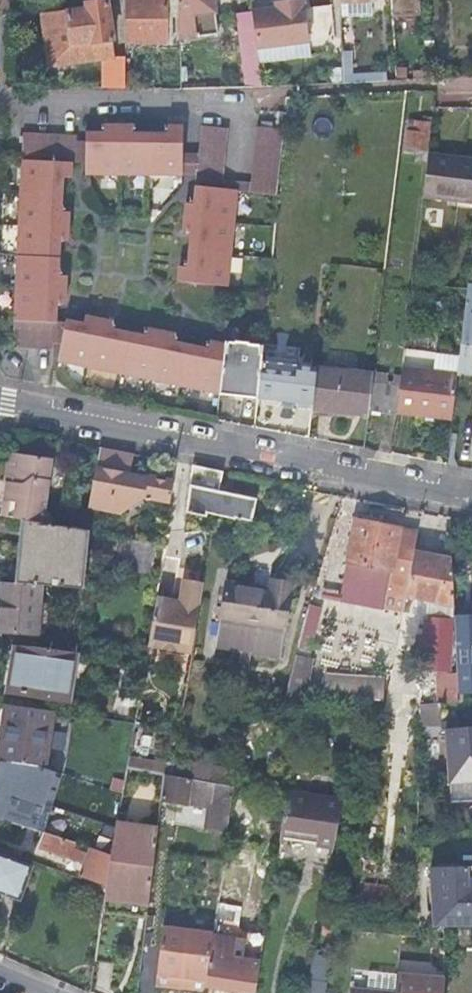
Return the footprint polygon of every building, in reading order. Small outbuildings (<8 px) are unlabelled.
[(125,44),(168,44),(167,0),(125,0),(125,44)] [(213,0),(178,0),(179,30),(180,51),(219,46),(213,0)] [(276,8),(305,4),(304,0),(300,0),(276,4),(276,8)] [(393,11),(422,7),(421,0),(392,0),(393,11)] [(62,47),(92,42),(93,46),(113,43),(107,1),(97,3),(87,4),(87,10),(57,15),(62,47)] [(265,10),(253,12),(258,49),(310,41),(306,9),(305,4),(276,8),(265,10)] [(306,9),(310,41),(338,37),(334,6),(306,9)] [(244,66),(260,64),(258,49),(253,12),(237,14),(244,66)] [(343,83),(386,81),(385,72),(352,75),(349,12),(340,13),(343,83)] [(72,87),(125,87),(125,57),(103,57),(104,80),(81,78),(78,58),(68,58),(72,87)] [(262,80),(260,64),(244,66),(247,82),(262,80)] [(406,145),(428,147),(431,122),(415,120),(414,130),(408,130),(406,145)] [(182,175),(183,173),(183,153),(183,137),(183,125),(171,125),(166,125),(166,137),(164,137),(162,137),(162,135),(162,132),(137,132),(137,135),(137,136),(135,136),(132,136),(132,124),(102,124),(102,136),(100,136),(97,136),(97,131),(85,131),(85,142),(85,163),(85,174),(182,175)] [(196,177),(196,178),(222,180),(227,126),(201,124),(198,153),(196,177)] [(249,192),(276,195),(283,128),(256,126),(250,182),(249,192)] [(52,350),(52,343),(54,323),(56,323),(56,322),(56,310),(52,310),(52,304),(64,305),(66,277),(54,276),(54,270),(59,270),(60,246),(55,246),(56,241),(67,242),(69,212),(57,211),(58,206),(62,206),(63,181),(58,181),(59,177),(71,177),(71,162),(76,162),(77,142),(77,136),(23,132),(12,347),(52,350)] [(80,163),(85,163),(85,142),(81,142),(77,142),(76,162),(80,163)] [(189,175),(196,177),(198,153),(191,153),(183,153),(183,173),(189,175)] [(423,196),(471,202),(471,158),(455,156),(429,153),(423,196)] [(249,192),(250,182),(222,180),(196,178),(195,185),(237,189),(237,191),(249,192)] [(237,189),(195,185),(194,197),(198,198),(197,203),(185,202),(182,231),(194,232),(194,238),(189,237),(187,261),(191,262),(190,267),(179,266),(177,281),(227,286),(237,191),(237,189)] [(464,317),(459,356),(459,361),(457,373),(471,374),(471,284),(468,284),(467,288),(464,317)] [(218,394),(223,344),(210,341),(207,352),(202,351),(202,347),(179,342),(178,347),(173,345),(175,334),(147,329),(145,340),(140,339),(141,334),(117,329),(116,334),(110,333),(112,322),(84,316),(82,328),(76,327),(77,322),(65,320),(65,322),(61,343),(57,363),(218,394)] [(61,343),(65,322),(61,322),(56,322),(56,323),(54,323),(52,343),(57,343),(61,343)] [(260,360),(262,345),(249,343),(248,341),(234,339),(234,342),(224,341),(223,344),(218,394),(237,396),(256,398),(257,397),(260,360)] [(437,353),(434,372),(457,375),(457,373),(459,361),(459,356),(437,353)] [(316,366),(260,360),(257,397),(284,400),(312,404),(316,366)] [(373,373),(316,366),(312,404),(312,407),(340,410),(368,414),(372,387),(373,373)] [(425,414),(452,418),(457,375),(434,372),(402,368),(399,390),(397,410),(425,414)] [(396,418),(397,410),(399,390),(372,387),(368,414),(368,415),(382,417),(396,418)] [(93,479),(171,494),(172,481),(130,474),(133,454),(99,447),(93,479)] [(9,461),(9,465),(50,472),(51,458),(18,454),(9,461)] [(3,516),(23,519),(50,524),(51,516),(45,509),(50,472),(9,465),(8,474),(7,483),(11,483),(8,501),(5,500),(3,516)] [(220,472),(189,467),(181,515),(205,519),(206,515),(233,520),(233,521),(242,522),(242,520),(251,521),(255,499),(236,495),(217,492),(220,472)] [(144,498),(169,503),(171,494),(93,479),(88,508),(121,514),(133,506),(144,498)] [(51,553),(46,586),(81,588),(87,530),(68,527),(58,525),(50,524),(23,519),(20,548),(51,553)] [(404,596),(408,575),(411,552),(415,531),(400,529),(368,524),(352,521),(345,564),(346,564),(342,586),(343,586),(341,600),(382,607),(384,592),(404,596)] [(149,573),(155,542),(121,536),(116,567),(129,569),(127,577),(134,579),(135,570),(149,573)] [(41,585),(46,586),(51,553),(20,548),(17,566),(15,584),(41,585)] [(404,596),(404,597),(455,606),(455,603),(453,559),(432,556),(411,552),(408,575),(404,596)] [(148,644),(191,652),(202,581),(192,579),(182,578),(179,595),(179,600),(171,598),(156,596),(148,644)] [(215,647),(232,650),(250,653),(280,659),(294,583),(283,581),(273,579),(271,590),(228,582),(215,647)] [(41,585),(15,584),(3,583),(1,607),(0,620),(0,632),(37,634),(41,585)] [(324,609),(312,606),(287,697),(290,697),(302,698),(306,699),(316,660),(310,658),(324,609)] [(456,633),(457,647),(459,691),(459,692),(471,691),(471,619),(458,620),(458,615),(455,615),(456,633)] [(32,695),(38,647),(13,645),(11,668),(8,692),(32,695)] [(70,700),(76,653),(38,647),(32,695),(70,700)] [(250,653),(232,650),(230,661),(248,664),(250,653)] [(324,673),(322,700),(361,703),(382,705),(384,678),(324,673)] [(441,723),(440,703),(420,705),(419,724),(441,723)] [(23,763),(30,707),(6,704),(2,732),(0,749),(0,760),(13,762),(23,763)] [(46,766),(53,711),(30,707),(23,763),(41,766),(42,766),(46,766)] [(446,730),(449,801),(471,800),(471,729),(446,730)] [(172,765),(129,757),(128,767),(164,773),(170,774),(172,765)] [(207,781),(210,766),(173,759),(172,765),(170,774),(207,781)] [(30,812),(23,811),(30,780),(10,775),(13,762),(0,760),(0,818),(26,826),(28,819),(30,812)] [(235,771),(210,766),(207,781),(232,785),(235,771)] [(232,785),(207,781),(170,774),(164,773),(161,798),(209,807),(205,828),(216,830),(227,831),(233,786),(232,785)] [(334,847),(343,800),(287,792),(281,834),(317,839),(316,844),(325,846),(334,847)] [(157,827),(117,822),(112,854),(107,886),(103,911),(125,914),(146,917),(157,827)] [(107,886),(112,854),(51,835),(26,826),(24,835),(21,843),(84,865),(82,878),(107,886)] [(280,839),(316,844),(317,839),(281,834),(280,839)] [(32,866),(0,855),(0,892),(9,895),(22,899),(32,866)] [(471,927),(471,867),(431,869),(434,929),(471,927)] [(255,992),(256,992),(265,935),(246,932),(242,958),(229,956),(234,921),(214,918),(212,933),(205,986),(230,989),(255,992)] [(179,991),(186,929),(162,926),(155,986),(167,988),(179,991)] [(212,933),(186,929),(179,991),(191,992),(197,992),(203,992),(205,986),(212,933)] [(397,974),(396,992),(444,992),(445,978),(397,974)] [(308,979),(305,992),(318,992),(320,981),(308,979)]
